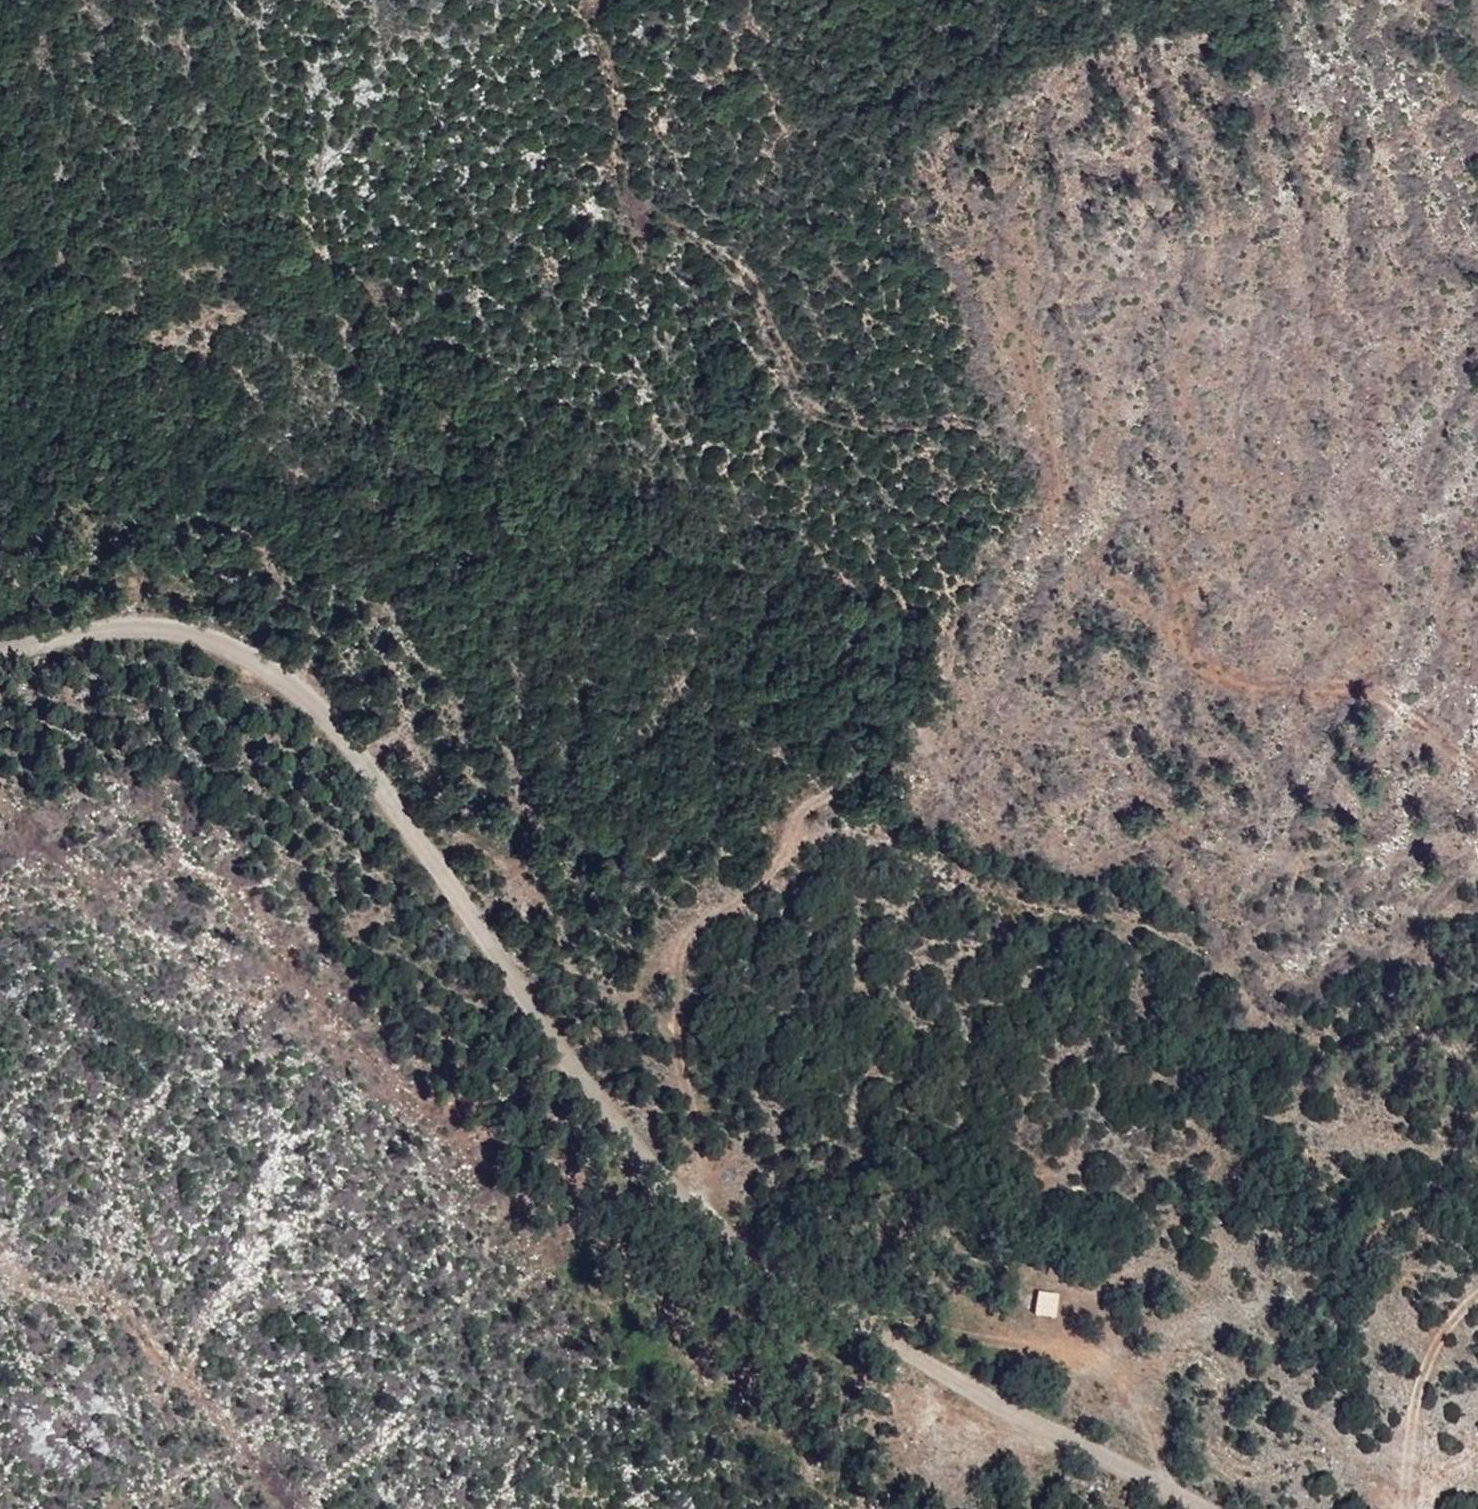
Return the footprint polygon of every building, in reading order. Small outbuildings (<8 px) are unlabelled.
[(1057,1296),(1037,1292),(1033,1315),(1054,1319),(1057,1296)]
